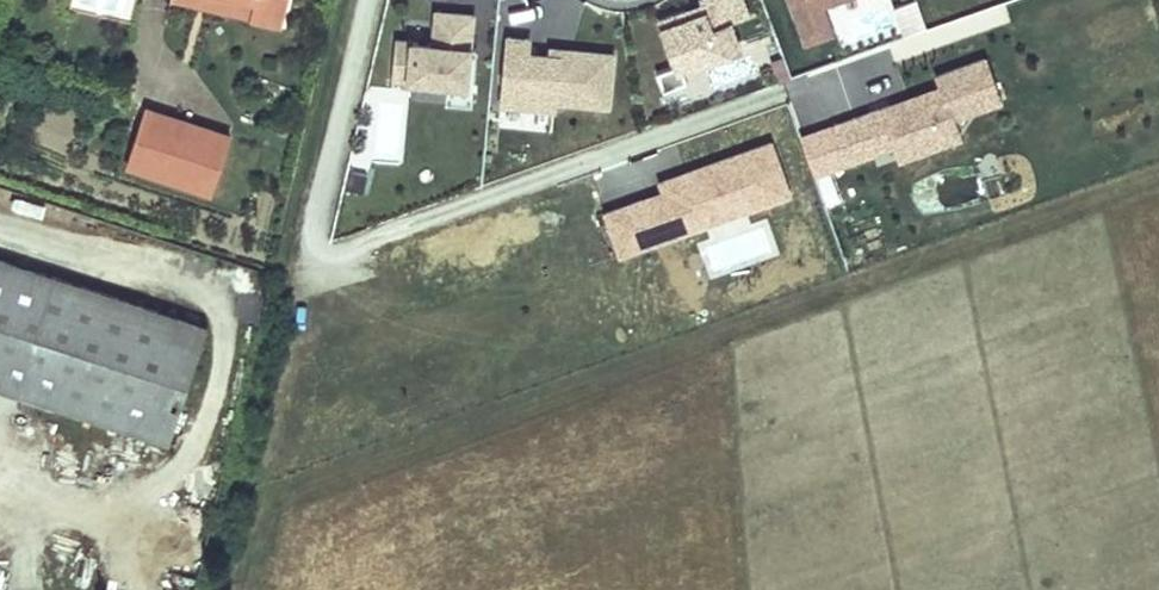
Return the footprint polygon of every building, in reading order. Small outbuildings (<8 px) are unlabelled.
[(255,0),(197,0),(263,15),(265,2),(255,0)] [(265,2),(263,15),(291,21),(296,0),(255,0),(265,2)] [(651,60),(658,80),(682,72),(677,57),(734,37),(724,9),(742,2),(742,0),(674,0),(652,7),(668,54),(651,60)] [(803,33),(829,23),(820,0),(790,0),(803,33)] [(893,8),(903,34),(927,26),(917,0),(913,0),(893,8)] [(428,8),(425,39),(385,35),(381,74),(440,79),(438,98),(463,100),(468,42),(460,41),(463,11),(428,8)] [(736,18),(744,49),(769,43),(761,12),(736,18)] [(520,34),(499,32),(492,125),(545,129),(547,96),(600,100),(604,48),(540,43),(540,50),(519,49),(520,34)] [(943,85),(835,123),(849,161),(897,143),(902,156),(961,135),(954,115),(1003,97),(987,55),(938,72),(943,85)] [(402,159),(406,91),(377,89),(373,157),(402,159)] [(237,132),(150,102),(132,161),(218,191),(237,132)] [(676,183),(616,205),(632,248),(802,185),(783,132),(672,173),(676,183)] [(0,250),(0,375),(174,431),(211,317),(0,250)]
